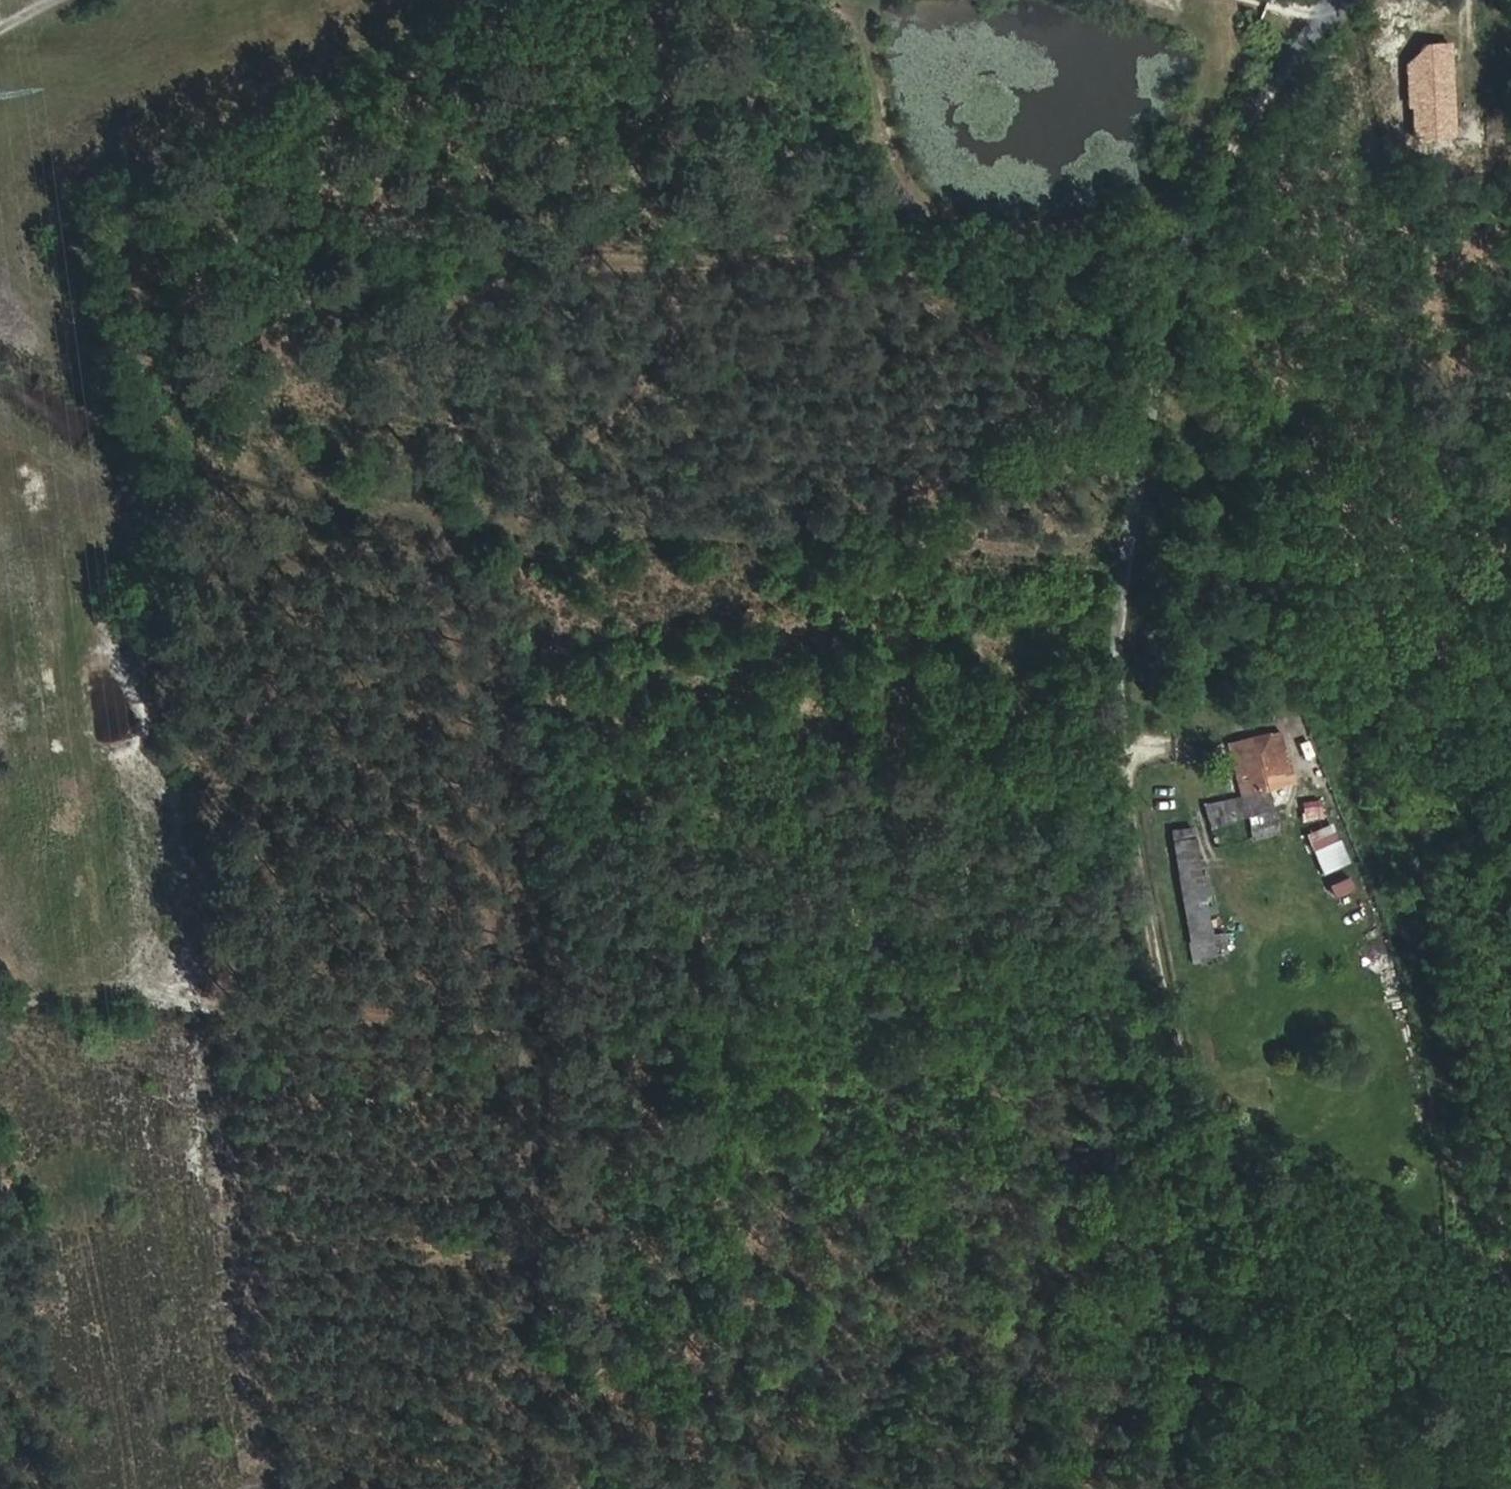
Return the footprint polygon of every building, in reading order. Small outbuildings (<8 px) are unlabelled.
[(1292,782),(1280,732),(1228,744),(1235,774),(1245,771),(1250,792),(1292,782)] [(1250,792),(1245,771),(1235,774),(1240,794),(1250,792)] [(1274,824),(1266,792),(1205,806),(1209,822),(1251,812),(1255,829),(1274,824)] [(1317,797),(1297,801),(1301,820),(1321,816),(1317,797)] [(1303,831),(1319,873),(1346,863),(1330,821),(1303,831)] [(1211,937),(1192,828),(1170,832),(1194,963),(1209,960),(1209,964),(1228,961),(1225,935),(1211,937)] [(1334,905),(1357,897),(1349,874),(1326,882),(1334,905)]
